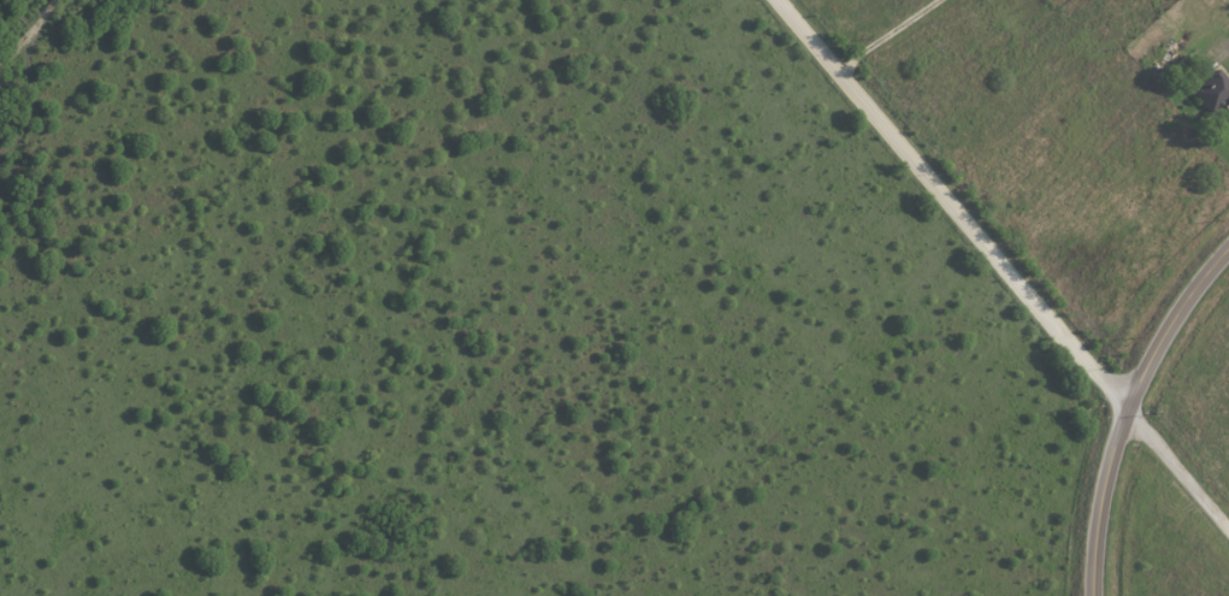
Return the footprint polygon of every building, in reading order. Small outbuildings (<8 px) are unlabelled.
[(1220,99),(1226,105),(1228,102),(1228,82),(1215,66),(1188,91),(1207,111),(1220,99)]
